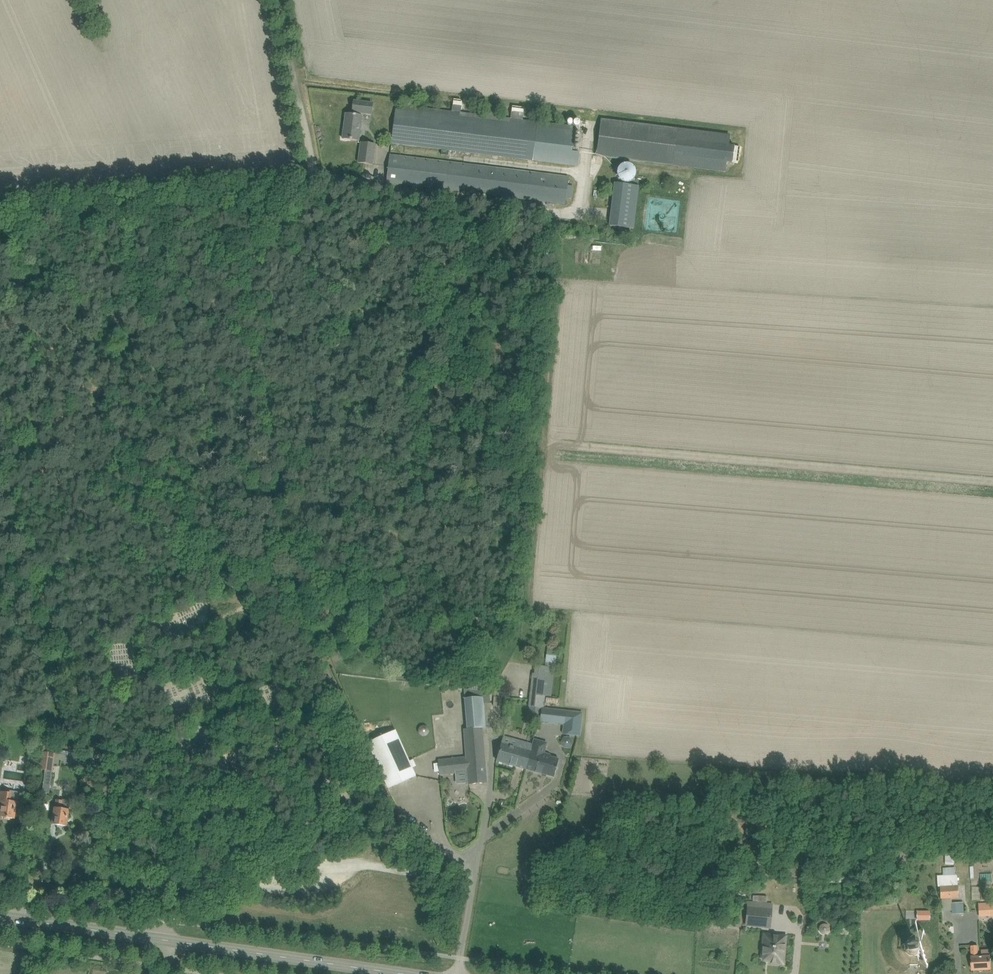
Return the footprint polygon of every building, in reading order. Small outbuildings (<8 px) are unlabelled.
[(353,101),(352,113),(372,115),(373,103),(353,101)] [(396,109),(392,143),(442,149),(441,154),(446,155),(447,150),(534,160),(577,166),(579,152),(571,152),(574,130),(572,130),(572,125),(522,119),(523,112),(512,110),(511,118),(497,116),(494,116),(494,113),(487,112),(486,115),(460,112),(461,105),(453,104),(452,111),(402,105),(401,109),(396,109)] [(342,139),(352,140),(359,141),(361,126),(362,116),(346,114),(342,139)] [(729,134),(678,128),(601,118),(596,156),(673,166),(673,164),(724,171),(725,162),(732,163),(733,161),(738,162),(740,146),(727,145),(729,134)] [(358,163),(368,164),(372,164),(375,144),(361,142),(358,163)] [(387,182),(546,202),(566,204),(566,198),(572,199),(574,186),(568,185),(569,177),(390,155),(387,182)] [(617,171),(616,173),(616,174),(617,175),(617,176),(617,177),(618,178),(619,179),(619,180),(620,181),(622,182),(623,182),(625,182),(626,182),(628,182),(629,182),(630,182),(631,181),(633,180),(633,179),(634,178),(635,176),(635,175),(635,174),(635,173),(635,172),(635,171),(635,170),(634,168),(633,167),(633,166),(632,166),(631,165),(630,164),(628,164),(627,164),(626,164),(625,164),(624,164),(623,164),(622,164),(620,165),(620,166),(619,166),(618,168),(617,169),(617,170),(617,171)] [(615,183),(610,226),(633,229),(639,186),(615,183)] [(546,663),(555,664),(556,656),(547,655),(546,663)] [(532,673),(528,706),(529,706),(529,716),(540,717),(541,708),(543,708),(544,695),(551,696),(555,667),(535,665),(534,673),(532,673)] [(449,687),(449,689),(457,690),(457,688),(458,684),(458,680),(450,679),(450,683),(449,687)] [(467,757),(438,760),(439,765),(440,774),(455,773),(456,783),(468,782),(468,784),(487,783),(486,773),(485,761),(482,727),(486,727),(484,704),(490,703),(489,692),(463,688),(464,698),(467,729),(464,729),(467,757)] [(540,717),(540,721),(564,724),(566,711),(541,708),(540,717)] [(564,724),(563,734),(579,736),(582,713),(567,711),(566,711),(564,724)] [(395,730),(367,743),(388,788),(416,775),(395,730)] [(42,751),(39,769),(46,770),(45,778),(52,778),(52,771),(55,754),(52,753),(54,735),(44,734),(42,751)] [(497,761),(525,769),(532,745),(523,742),(503,736),(497,761)] [(564,748),(570,748),(573,743),(571,737),(564,737),(561,742),(564,748)] [(532,745),(525,769),(554,777),(556,767),(559,759),(550,757),(551,754),(544,752),(547,742),(534,738),(532,745)] [(3,803),(1,817),(14,819),(16,803),(20,803),(22,792),(10,791),(10,794),(0,792),(0,802),(3,803)] [(56,800),(54,814),(53,824),(66,826),(70,801),(62,800),(62,801),(56,800)] [(945,863),(955,863),(954,854),(945,855),(945,863)] [(958,898),(957,875),(955,875),(955,867),(941,868),(941,871),(940,871),(940,876),(937,876),(938,887),(940,887),(940,899),(958,898)] [(122,892),(124,899),(133,896),(131,888),(122,892)] [(746,926),(770,928),(772,904),(749,902),(746,926)] [(962,903),(951,904),(952,913),(963,913),(962,903)] [(979,917),(992,916),(992,903),(978,903),(979,917)] [(711,907),(711,911),(711,920),(720,920),(720,907),(711,907)] [(917,912),(917,920),(929,920),(929,912),(917,912)] [(764,960),(768,960),(770,960),(770,963),(778,963),(778,961),(780,961),(782,945),(784,945),(785,936),(764,935),(762,958),(764,958),(764,960)] [(909,939),(904,944),(904,951),(910,956),(917,955),(921,950),(921,943),(916,938),(909,939)] [(981,950),(982,957),(978,957),(977,945),(972,946),(972,957),(973,970),(991,969),(990,956),(990,950),(981,950)]
